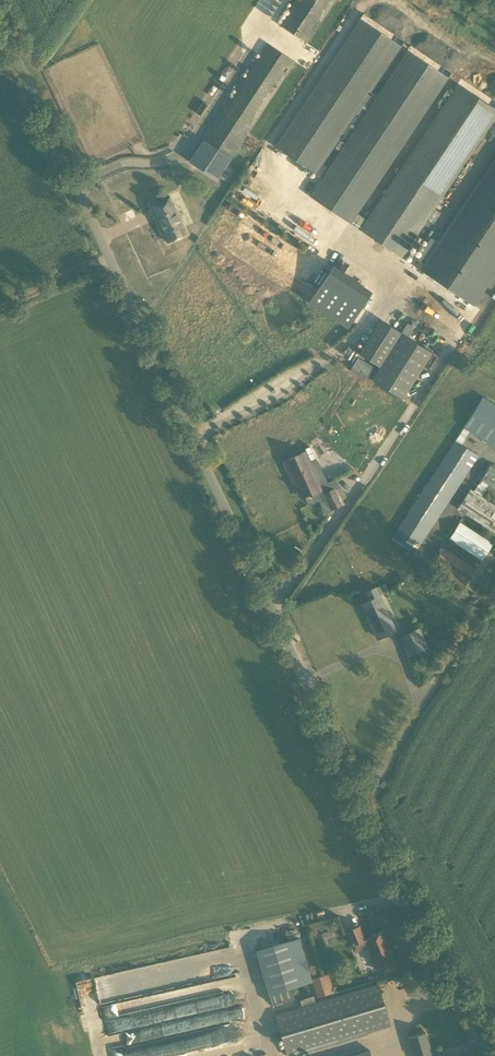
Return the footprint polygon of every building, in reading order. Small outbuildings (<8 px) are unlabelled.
[(279,20),(309,39),(334,0),(291,0),(279,20)] [(358,11),(278,150),(321,174),(401,36),(358,11)] [(219,177),(293,58),(265,40),(207,133),(221,141),(204,168),(219,177)] [(356,224),(448,68),(405,43),(313,199),(356,224)] [(455,76),(360,231),(405,258),(494,113),(494,101),(455,76)] [(343,133),(334,146),(339,150),(354,128),(348,124),(343,133)] [(419,257),(438,270),(433,277),(481,308),(494,286),(494,228),(468,268),(458,262),(494,207),(494,142),(419,257)] [(303,188),(309,193),(321,178),(316,173),(303,188)] [(169,198),(150,206),(166,242),(185,233),(169,198)] [(360,227),(365,218),(358,213),(352,222),(360,227)] [(309,304),(349,328),(372,291),(332,266),(309,304)] [(430,355),(379,321),(357,354),(380,369),(372,382),(401,400),(430,355)] [(252,335),(247,329),(239,335),(244,341),(252,335)] [(367,382),(375,369),(358,358),(350,371),(367,382)] [(483,399),(464,428),(494,448),(494,407),(483,399)] [(478,456),(455,441),(390,538),(413,554),(478,456)] [(304,452),(282,462),(300,498),(321,488),(304,452)] [(477,484),(494,495),(494,465),(492,463),(477,484)] [(343,505),(335,486),(319,493),(327,512),(343,505)] [(459,508),(494,531),(494,507),(470,491),(459,508)] [(460,521),(448,539),(482,560),(493,543),(460,521)] [(479,565),(445,544),(432,564),(466,585),(479,565)] [(359,602),(377,639),(397,629),(377,587),(364,593),(367,599),(359,602)] [(419,627),(398,636),(408,658),(429,649),(419,627)] [(395,966),(381,933),(367,939),(361,924),(345,930),(354,951),(366,946),(377,973),(395,966)] [(295,939),(258,950),(273,1003),(293,997),(289,985),(307,980),(295,939)] [(238,1044),(234,1022),(172,1033),(169,1018),(226,1008),(224,994),(203,990),(212,988),(211,979),(206,980),(179,974),(178,968),(174,988),(167,989),(171,984),(152,980),(147,987),(150,988),(151,993),(128,988),(127,993),(123,970),(91,975),(90,977),(76,979),(81,1014),(93,997),(96,980),(109,1055),(167,1055),(238,1044)] [(328,973),(307,980),(312,996),(333,988),(328,973)] [(376,987),(273,1016),(284,1054),(387,1025),(376,987)] [(418,1050),(435,1045),(426,1016),(399,1023),(408,1055),(420,1055),(418,1050)] [(343,1055),(372,1055),(370,1048),(343,1055)]
